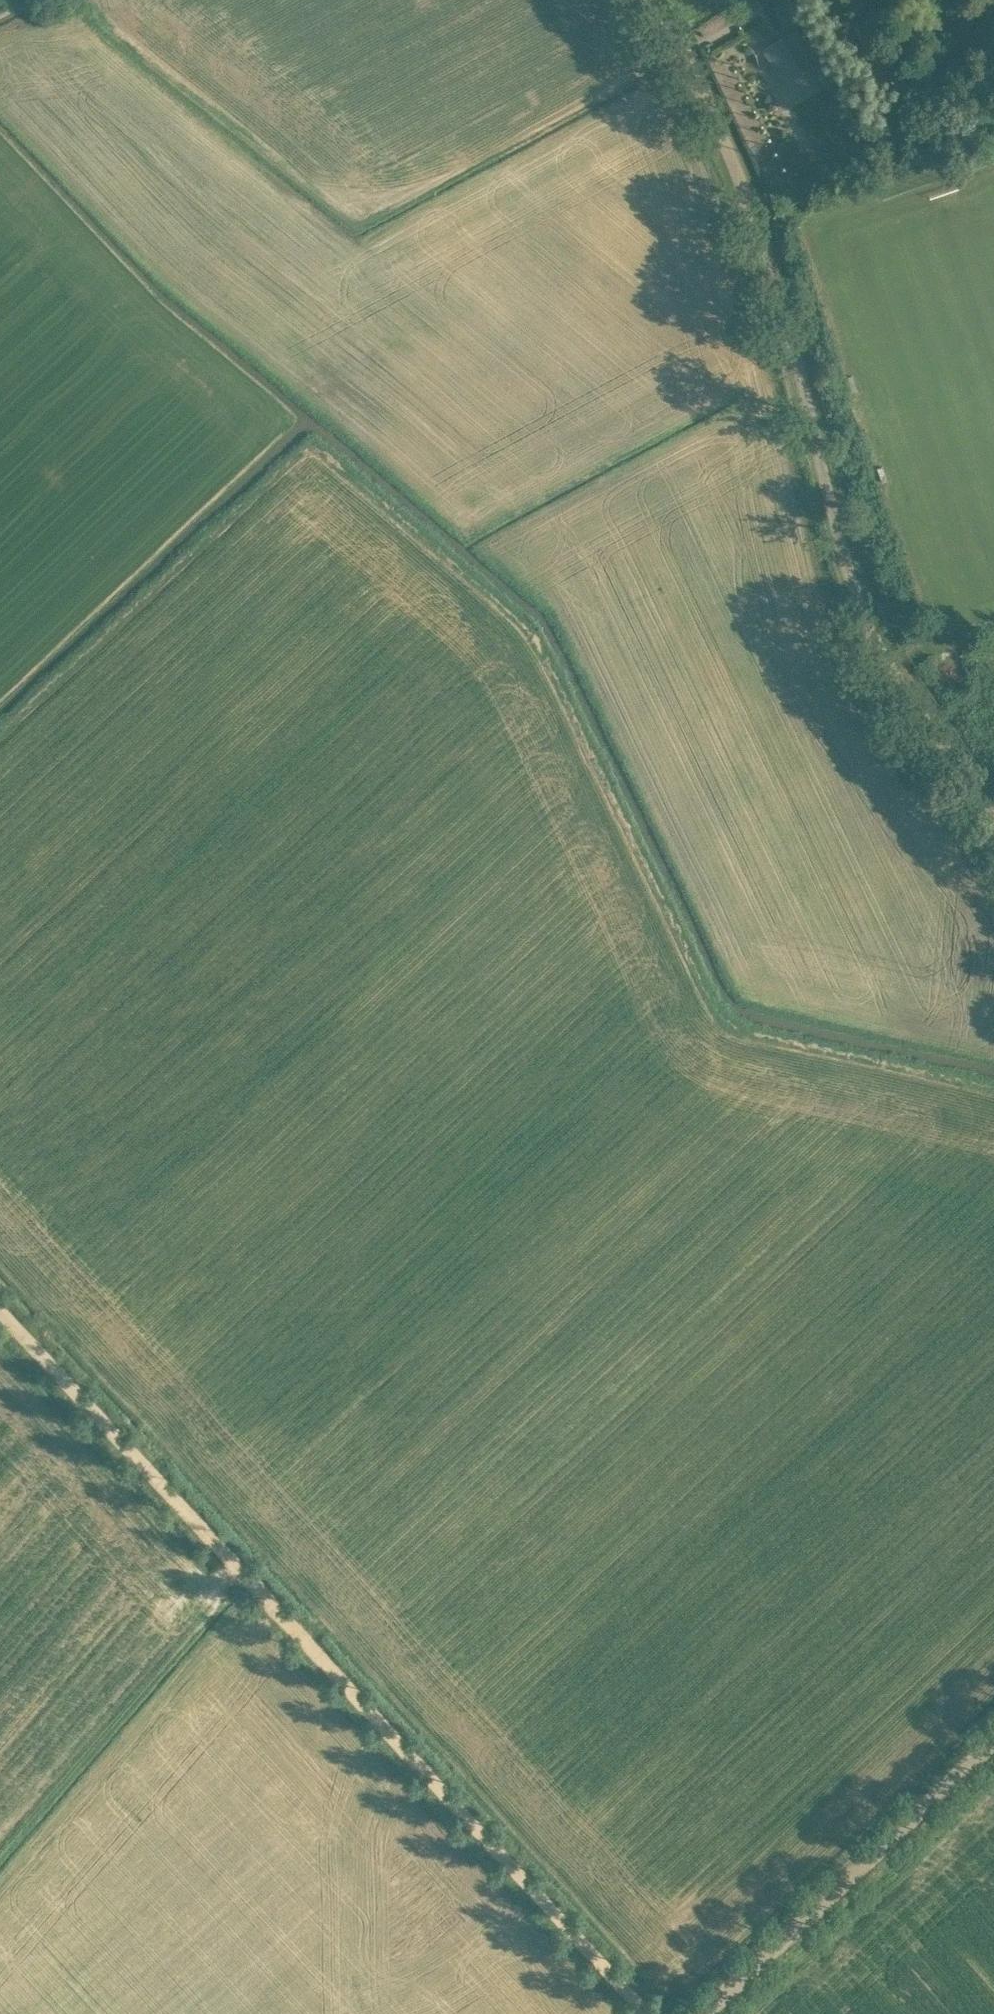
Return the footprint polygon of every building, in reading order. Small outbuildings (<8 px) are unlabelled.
[(773,6),(784,25),(796,18),(785,0),(784,0),(773,6)] [(800,25),(776,40),(797,76),(822,61),(800,25)]
